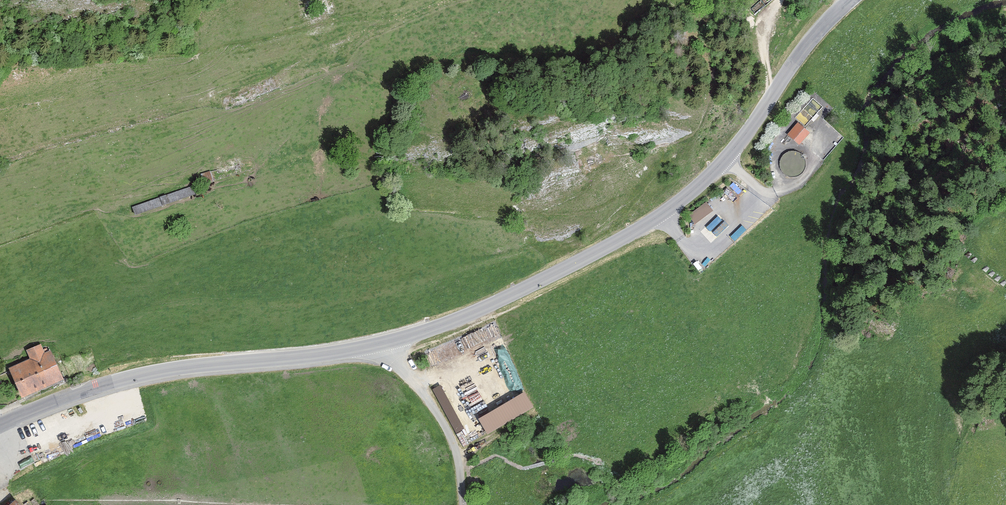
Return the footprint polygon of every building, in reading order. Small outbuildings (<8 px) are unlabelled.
[(822,108),(811,100),(795,119),(806,127),(822,108)] [(789,136),(801,146),(811,133),(805,128),(799,123),(789,136)] [(798,178),(803,175),(806,171),(807,166),(807,161),(804,157),(800,154),(795,152),(790,153),(786,155),(783,159),(781,164),(782,169),(784,174),(788,177),(793,178),(798,178)] [(194,185),(132,206),(135,214),(197,193),(194,185)] [(699,225),(716,212),(708,202),(691,215),(699,225)] [(715,234),(728,226),(721,215),(709,223),(715,234)] [(10,366),(21,396),(65,380),(54,350),(44,354),(40,344),(25,351),(29,360),(10,366)] [(444,385),(435,390),(458,433),(467,428),(444,385)] [(523,393),(478,420),(487,435),(532,408),(523,393)]
